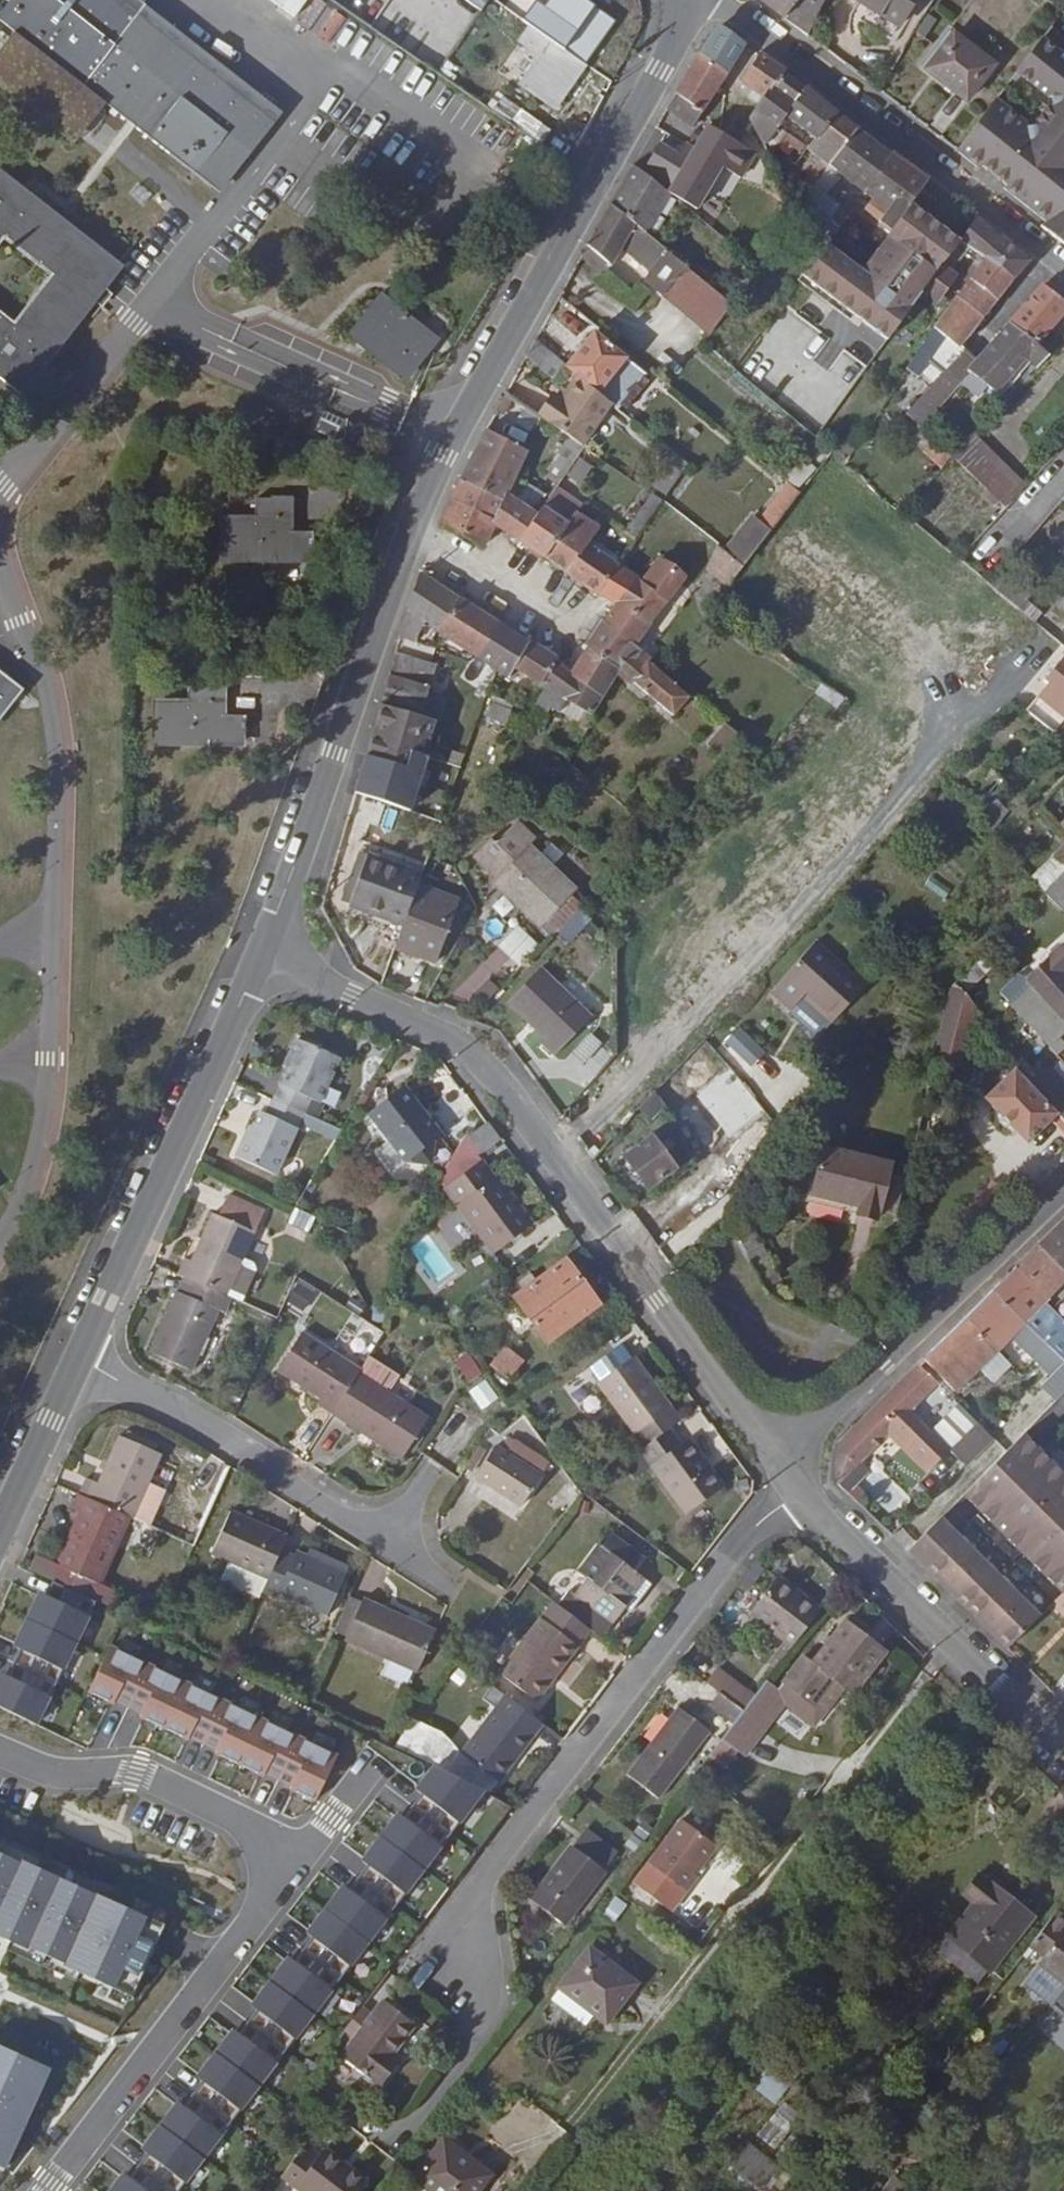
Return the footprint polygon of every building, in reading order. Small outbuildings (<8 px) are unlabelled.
[(139,0),(0,0),(0,21),(221,193),(284,113),(139,0)] [(282,9),(288,0),(270,0),(282,9)] [(527,23),(535,11),(520,0),(493,0),(527,23)] [(618,21),(588,0),(581,0),(577,5),(546,48),(541,56),(520,84),(556,109),(618,21)] [(570,0),(569,0),(560,14),(567,19),(577,5),(570,0)] [(784,18),(808,35),(825,0),(760,0),(784,18)] [(900,27),(917,0),(855,0),(900,27)] [(554,10),(544,2),(538,11),(541,13),(533,23),(540,28),(554,10)] [(1043,38),(1063,54),(1063,34),(1052,25),(1043,38)] [(700,53),(728,74),(747,45),(727,30),(712,32),(700,53)] [(995,65),(955,32),(926,69),(965,100),(995,65)] [(1063,211),(1063,54),(1043,38),(965,139),(956,151),(965,159),(978,168),(981,165),(1007,185),(1004,188),(1047,222),(1063,211)] [(546,48),(538,42),(533,50),(541,56),(546,48)] [(742,81),(765,96),(772,88),(785,73),(787,70),(762,52),(742,81)] [(703,113),(728,74),(700,53),(676,93),(677,94),(667,108),(694,127),(703,113)] [(785,73),(772,88),(795,105),(806,89),(785,73)] [(795,105),(787,117),(817,139),(838,111),(807,87),(806,89),(795,105)] [(772,88),(765,96),(755,110),(779,127),(787,117),(795,105),(772,88)] [(521,109),(498,92),(488,107),(511,124),(521,109)] [(779,127),(755,110),(750,118),(764,149),(779,127)] [(821,159),(795,191),(806,198),(815,186),(830,167),(858,131),(860,128),(838,111),(817,139),(808,149),(821,159)] [(659,144),(643,173),(663,188),(668,192),(697,210),(723,167),(741,179),(756,155),(709,127),(695,150),(686,144),(678,156),(659,144)] [(809,200),(832,217),(845,227),(857,211),(859,208),(845,198),(840,204),(828,195),(843,176),(863,191),(891,155),(858,131),(830,167),(815,186),(806,198),(809,200)] [(873,199),(889,211),(882,220),(892,229),(927,183),(930,180),(893,153),(891,155),(863,191),(873,199)] [(611,204),(636,225),(650,237),(672,195),(668,192),(663,188),(643,173),(635,166),(611,204)] [(23,396),(123,268),(0,170),(0,247),(5,241),(50,277),(15,322),(0,311),(0,378),(23,396)] [(889,211),(873,199),(863,191),(843,176),(828,195),(840,204),(845,198),(859,208),(857,211),(872,223),(869,227),(874,231),(879,224),(882,220),(889,211)] [(945,196),(927,183),(888,235),(904,247),(937,215),(948,199),(945,196)] [(821,232),(832,217),(809,200),(798,214),(821,232)] [(651,272),(645,280),(664,296),(687,268),(650,237),(636,225),(611,204),(587,244),(590,247),(613,267),(623,247),(651,272)] [(1047,222),(1040,226),(1063,245),(1063,211),(1047,222)] [(958,243),(984,261),(1013,281),(1030,261),(1005,239),(1004,239),(985,226),(976,219),(958,243)] [(888,235),(883,241),(899,253),(904,247),(888,235)] [(606,273),(613,267),(590,247),(584,255),(606,273)] [(756,268),(745,260),(733,275),(744,284),(756,268)] [(1013,281),(984,261),(957,297),(984,318),(1013,281)] [(942,265),(922,292),(939,304),(959,277),(942,265)] [(732,305),(687,268),(664,296),(710,335),(732,305)] [(1050,278),(1009,324),(1033,342),(1037,346),(1049,357),(1063,342),(1063,290),(1050,278)] [(441,340),(381,292),(347,335),(407,383),(441,340)] [(984,318),(957,297),(934,327),(936,328),(908,369),(920,377),(938,349),(953,362),(966,348),(962,345),(974,332),(984,318)] [(966,348),(953,362),(896,425),(941,470),(954,457),(922,427),(971,373),(998,395),(1027,361),(1035,370),(1049,357),(1037,346),(1033,342),(1009,324),(977,359),(966,348)] [(576,376),(599,394),(619,371),(629,358),(595,331),(566,365),(565,367),(576,376)] [(555,380),(565,367),(566,365),(536,340),(527,357),(555,380)] [(634,383),(619,371),(599,394),(613,405),(615,406),(634,383)] [(559,395),(542,419),(584,447),(613,405),(599,394),(576,376),(560,396),(559,395)] [(537,414),(542,419),(559,395),(553,392),(537,414)] [(495,416),(507,423),(518,405),(505,398),(495,416)] [(369,431),(345,420),(335,440),(360,451),(369,431)] [(486,429),(460,479),(505,502),(508,497),(529,452),(486,429)] [(1005,508),(1007,506),(1027,485),(975,434),(954,457),(1005,508)] [(549,498),(557,488),(583,450),(569,441),(536,489),(543,494),(549,498)] [(668,448),(659,462),(663,466),(650,485),(666,496),(689,465),(668,448)] [(505,502),(460,479),(440,522),(485,547),(495,525),(520,542),(538,515),(508,497),(505,502)] [(787,483),(758,521),(770,531),(800,493),(787,483)] [(538,515),(520,542),(545,559),(545,560),(576,513),(582,505),(557,488),(549,498),(543,508),(538,515)] [(537,503),(543,508),(549,498),(543,494),(537,503)] [(652,494),(624,533),(636,541),(664,503),(652,494)] [(222,520),(222,563),(311,563),(312,534),(292,534),(293,499),(256,499),(256,520),(222,520)] [(1007,506),(1005,508),(959,559),(975,573),(1023,522),(1007,506)] [(1041,509),(1029,522),(1037,529),(1049,516),(1041,509)] [(770,531),(758,521),(747,511),(720,545),(744,566),(770,531)] [(576,513),(545,560),(566,572),(567,574),(588,543),(599,527),(576,513)] [(588,543),(567,574),(598,594),(619,565),(588,543)] [(603,621),(637,647),(656,617),(688,576),(658,557),(641,579),(619,565),(598,594),(615,605),(603,621)] [(1007,599),(1019,584),(1003,570),(990,585),(1007,599)] [(424,623),(438,632),(460,598),(422,574),(405,610),(397,636),(416,644),(424,623)] [(460,598),(438,632),(479,660),(501,623),(460,598)] [(1031,603),(1023,612),(1036,623),(1044,613),(1031,603)] [(1051,610),(1036,623),(1063,645),(1063,621),(1051,610)] [(603,621),(587,645),(621,670),(675,717),(691,698),(650,663),(653,659),(643,651),(637,647),(603,621)] [(501,623),(479,660),(508,678),(514,668),(523,653),(531,642),(501,623)] [(523,653),(514,668),(541,685),(558,658),(531,642),(523,653)] [(621,670),(587,645),(571,667),(607,692),(621,670)] [(381,706),(421,717),(436,662),(397,652),(381,706)] [(545,688),(562,661),(558,658),(541,685),(545,688)] [(1063,742),(1063,660),(1024,711),(1063,742)] [(562,661),(545,688),(538,702),(551,708),(560,713),(560,712),(567,700),(586,711),(593,716),(607,692),(571,667),(562,661)] [(457,668),(436,662),(421,717),(436,722),(440,723),(457,668)] [(20,690),(0,675),(0,716),(20,690)] [(155,703),(155,747),(244,747),(245,717),(225,717),(225,683),(189,681),(189,703),(155,703)] [(818,695),(839,708),(845,698),(824,685),(818,695)] [(567,700),(560,712),(578,723),(586,711),(567,700)] [(537,736),(551,708),(538,702),(525,730),(537,736)] [(493,703),(488,717),(507,724),(512,710),(493,703)] [(366,756),(396,766),(406,768),(411,752),(426,757),(436,722),(421,717),(381,706),(366,756)] [(594,716),(593,716),(586,711),(578,723),(576,725),(585,730),(594,716)] [(726,723),(708,744),(723,758),(741,736),(726,723)] [(366,756),(363,769),(393,778),(396,766),(366,756)] [(363,769),(358,784),(387,793),(393,778),(363,769)] [(978,782),(993,796),(1005,783),(990,769),(978,782)] [(357,793),(380,801),(385,803),(389,793),(387,793),(358,784),(356,793),(357,793)] [(357,793),(353,804),(377,811),(380,801),(357,793)] [(993,796),(977,813),(993,830),(1010,813),(993,796)] [(654,817),(648,824),(657,831),(663,825),(654,817)] [(540,929),(550,940),(579,910),(583,906),(573,896),(579,891),(553,866),(564,855),(552,843),(541,854),(531,845),(538,837),(516,819),(496,843),(491,838),(473,857),(496,879),(493,883),(540,929)] [(1055,856),(1063,864),(1063,845),(1055,856)] [(342,901),(404,924),(419,884),(422,873),(361,853),(342,901)] [(1055,856),(1032,877),(1045,891),(1063,872),(1063,864),(1055,856)] [(1045,891),(1044,892),(1063,912),(1063,872),(1045,891)] [(419,884),(404,924),(395,948),(436,963),(460,898),(419,884)] [(579,910),(564,926),(581,943),(596,928),(579,910)] [(518,925),(499,946),(521,967),(541,945),(518,925)] [(581,943),(587,948),(601,933),(596,928),(581,943)] [(815,941),(771,991),(790,1008),(801,995),(832,1022),(865,986),(815,941)] [(1049,969),(1063,986),(1063,973),(1063,947),(1061,943),(1025,978),(1032,986),(1049,969)] [(541,968),(508,1002),(546,1039),(542,1044),(556,1057),(592,1017),(541,968)] [(1032,986),(1063,1021),(1063,986),(1049,969),(1032,986)] [(1023,977),(1010,989),(1019,1000),(1032,986),(1025,978),(1023,977)] [(950,988),(946,1005),(945,1010),(933,1060),(960,1066),(976,1008),(955,983),(950,988)] [(1012,1007),(1048,1046),(1063,1031),(1063,1021),(1032,986),(1019,1000),(1012,1007)] [(750,1070),(767,1052),(739,1025),(722,1043),(750,1070)] [(1048,1046),(1063,1063),(1063,1062),(1063,1031),(1048,1046)] [(336,1066),(294,1046),(286,1064),(289,1065),(276,1092),(277,1092),(270,1107),(263,1122),(257,1119),(245,1146),(242,1145),(233,1164),(273,1183),(294,1136),(293,1136),(300,1122),(299,1121),(306,1106),(316,1110),(336,1066)] [(1015,1069),(985,1098),(1028,1143),(1057,1113),(1015,1069)] [(411,1157),(429,1161),(434,1142),(442,1136),(403,1085),(368,1112),(405,1161),(411,1157)] [(488,1124),(472,1137),(483,1152),(499,1139),(488,1124)] [(483,1160),(485,1158),(482,1154),(481,1153),(468,1136),(467,1134),(438,1181),(493,1254),(534,1224),(495,1172),(493,1174),(483,1160)] [(653,1136),(626,1158),(648,1190),(676,1169),(653,1136)] [(825,1146),(813,1194),(859,1206),(857,1215),(878,1220),(892,1162),(825,1146)] [(428,1165),(429,1161),(411,1157),(405,1161),(428,1165)] [(184,1276),(188,1278),(228,1296),(243,1260),(255,1232),(264,1210),(228,1195),(219,1216),(212,1213),(191,1260),(185,1258),(178,1274),(184,1276)] [(747,1218),(730,1227),(764,1290),(781,1281),(747,1218)] [(1048,1345),(1063,1361),(1063,1319),(1046,1301),(1063,1283),(1063,1219),(992,1289),(1025,1322),(1044,1341),(1048,1345)] [(566,1259),(537,1280),(514,1297),(548,1343),(601,1305),(566,1259)] [(243,1260),(228,1296),(233,1298),(242,1302),(255,1271),(253,1264),(243,1260)] [(528,1269),(506,1285),(514,1297),(537,1280),(528,1269)] [(184,1276),(177,1292),(182,1294),(188,1278),(184,1276)] [(182,1294),(177,1292),(175,1290),(149,1351),(193,1372),(220,1311),(226,1314),(233,1298),(228,1296),(188,1278),(182,1294)] [(289,1293),(303,1299),(310,1284),(296,1278),(289,1293)] [(269,1283),(263,1298),(276,1304),(282,1289),(269,1283)] [(1030,1357),(1044,1341),(1025,1322),(992,1289),(964,1317),(997,1349),(1009,1337),(1030,1357)] [(266,1315),(261,1329),(270,1333),(275,1319),(266,1315)] [(955,1391),(997,1349),(964,1317),(923,1358),(955,1391)] [(368,1347),(377,1329),(362,1322),(353,1340),(368,1347)] [(333,1414),(359,1373),(362,1369),(303,1330),(276,1372),(321,1400),(317,1405),(332,1415),(333,1414)] [(496,1335),(478,1347),(491,1365),(509,1352),(496,1335)] [(1030,1357),(1033,1360),(1048,1345),(1044,1341),(1030,1357)] [(1033,1360),(1051,1376),(1063,1363),(1063,1361),(1048,1345),(1033,1360)] [(453,1360),(467,1384),(482,1375),(469,1351),(453,1360)] [(597,1383),(643,1447),(670,1428),(677,1423),(681,1420),(634,1355),(597,1383)] [(362,1369),(359,1373),(387,1390),(396,1375),(369,1358),(362,1369)] [(918,1363),(891,1391),(911,1411),(938,1384),(918,1363)] [(1051,1376),(1041,1386),(1056,1401),(1063,1393),(1063,1363),(1051,1376)] [(387,1390),(359,1373),(333,1414),(402,1459),(429,1417),(387,1390)] [(487,1379),(469,1392),(482,1411),(500,1399),(487,1379)] [(891,1391),(838,1445),(837,1446),(835,1454),(834,1462),(834,1470),(836,1482),(836,1483),(848,1494),(870,1473),(860,1462),(887,1435),(896,1438),(929,1471),(951,1451),(978,1424),(958,1404),(931,1431),(911,1411),(891,1391)] [(978,1424),(951,1451),(965,1466),(993,1439),(978,1424)] [(670,1428),(643,1447),(639,1450),(685,1515),(725,1486),(687,1435),(679,1441),(670,1428)] [(1063,1593),(1063,1472),(1025,1433),(963,1494),(1063,1594),(1063,1593)] [(81,1495),(84,1496),(130,1517),(135,1519),(148,1489),(163,1454),(118,1435),(98,1483),(91,1480),(88,1478),(81,1495)] [(550,1462),(510,1437),(502,1449),(495,1445),(474,1478),(521,1508),(550,1462)] [(163,1495),(148,1489),(135,1519),(150,1525),(163,1495)] [(130,1517),(84,1496),(81,1495),(77,1493),(70,1509),(78,1512),(80,1513),(57,1564),(38,1555),(31,1570),(53,1581),(94,1601),(116,1551),(116,1546),(118,1546),(130,1517)] [(268,1580),(282,1549),(288,1535),(231,1509),(211,1554),(268,1580)] [(951,1562),(936,1578),(1008,1649),(1040,1616),(941,1516),(907,1550),(921,1564),(936,1548),(951,1562)] [(602,1545),(636,1572),(647,1558),(613,1532),(602,1545)] [(558,1605),(591,1630),(603,1638),(627,1608),(632,1612),(653,1585),(636,1572),(602,1545),(599,1543),(577,1572),(586,1579),(574,1594),(569,1590),(558,1605)] [(310,1547),(307,1554),(347,1571),(350,1566),(310,1547)] [(936,1548),(921,1564),(936,1578),(951,1562),(936,1548)] [(295,1553),(282,1549),(268,1580),(262,1594),(276,1600),(278,1595),(328,1616),(347,1571),(307,1554),(296,1550),(295,1553)] [(778,1576),(749,1614),(791,1647),(821,1608),(778,1576)] [(53,1581),(46,1596),(40,1593),(14,1647),(20,1650),(7,1677),(1,1674),(0,1677),(0,1707),(37,1725),(97,1602),(94,1601),(53,1581)] [(1063,1594),(1052,1605),(1063,1616),(1063,1593),(1063,1594)] [(346,1636),(361,1601),(350,1596),(334,1631),(346,1636)] [(437,1629),(363,1596),(361,1601),(346,1636),(343,1641),(416,1673),(437,1629)] [(537,1702),(591,1630),(558,1605),(552,1601),(497,1672),(537,1702)] [(782,1684),(794,1694),(824,1717),(846,1690),(852,1695),(886,1652),(845,1620),(813,1662),(802,1654),(780,1682),(782,1684)] [(176,1622),(169,1635),(184,1642),(190,1630),(176,1622)] [(317,1798),(339,1753),(113,1644),(91,1689),(115,1701),(117,1698),(144,1711),(142,1714),(191,1737),(192,1733),(220,1747),(218,1750),(267,1773),(268,1769),(295,1782),(292,1786),(317,1798)] [(707,1682),(744,1710),(754,1696),(717,1668),(707,1682)] [(754,1696),(744,1710),(741,1713),(753,1722),(778,1689),(766,1680),(754,1696)] [(753,1722),(765,1732),(785,1706),(794,1694),(782,1684),(778,1689),(753,1722)] [(709,1706),(733,1724),(741,1713),(743,1710),(719,1692),(709,1706)] [(505,1694),(460,1753),(499,1783),(544,1724),(505,1694)] [(794,1694),(785,1706),(815,1729),(824,1717),(794,1694)] [(678,1706),(626,1774),(660,1799),(712,1732),(678,1706)] [(765,1732),(753,1722),(741,1713),(733,1724),(722,1739),(746,1757),(765,1732)] [(476,1796),(471,1792),(476,1785),(441,1768),(422,1793),(428,1797),(410,1820),(404,1817),(368,1864),(373,1868),(355,1893),(349,1889),(313,1936),(318,1940),(300,1964),(295,1960),(258,2009),(263,2013),(245,2037),(240,2033),(204,2080),(209,2084),(190,2109),(185,2105),(149,2152),(154,2156),(136,2180),(131,2176),(119,2190),(180,2190),(476,1796)] [(476,1785),(471,1792),(476,1796),(482,1788),(476,1785)] [(641,1816),(633,1826),(641,1833),(650,1822),(641,1816)] [(647,1867),(690,1892),(719,1844),(677,1818),(647,1867)] [(585,1830),(573,1846),(570,1844),(530,1899),(566,1926),(606,1872),(604,1870),(617,1854),(585,1830)] [(8,1939),(26,1948),(27,1946),(62,1962),(61,1964),(78,1972),(130,1996),(163,1926),(0,1849),(0,1936),(8,1939)] [(642,1872),(625,1896),(647,1911),(663,1886),(642,1872)] [(990,1891),(992,1890),(979,1880),(965,1897),(973,1903),(947,1936),(991,1971),(1033,1918),(1015,1904),(1012,1908),(990,1891)] [(1058,1909),(1028,1946),(1042,1957),(1036,1963),(1063,1984),(1063,1913),(1058,1909)] [(8,1939),(4,1947),(75,1980),(78,1972),(61,1964),(62,1962),(27,1946),(26,1948),(8,1939)] [(606,2023),(637,1983),(589,1947),(559,1988),(560,1988),(593,2013),(606,2023)] [(593,2013),(560,1988),(551,2000),(584,2024),(593,2013)] [(383,2000),(372,2014),(363,2007),(344,2032),(353,2039),(340,2056),(379,2087),(402,2058),(394,2052),(416,2024),(383,2000)] [(1043,2036),(1027,2046),(1036,2061),(1052,2051),(1043,2036)] [(41,2078),(46,2068),(0,2046),(0,2059),(41,2078)] [(752,2087),(775,2104),(802,2069),(779,2051),(752,2087)] [(41,2078),(0,2059),(0,2163),(41,2078)] [(784,2103),(758,2136),(776,2151),(802,2118),(784,2103)] [(803,2144),(812,2131),(801,2124),(792,2138),(803,2144)] [(404,2190),(477,2190),(490,2174),(493,2176),(495,2174),(446,2136),(404,2190)] [(722,2177),(741,2190),(784,2190),(775,2184),(786,2171),(749,2142),(722,2177)] [(319,2155),(305,2144),(281,2176),(302,2190),(360,2190),(369,2180),(325,2147),(319,2155)]
